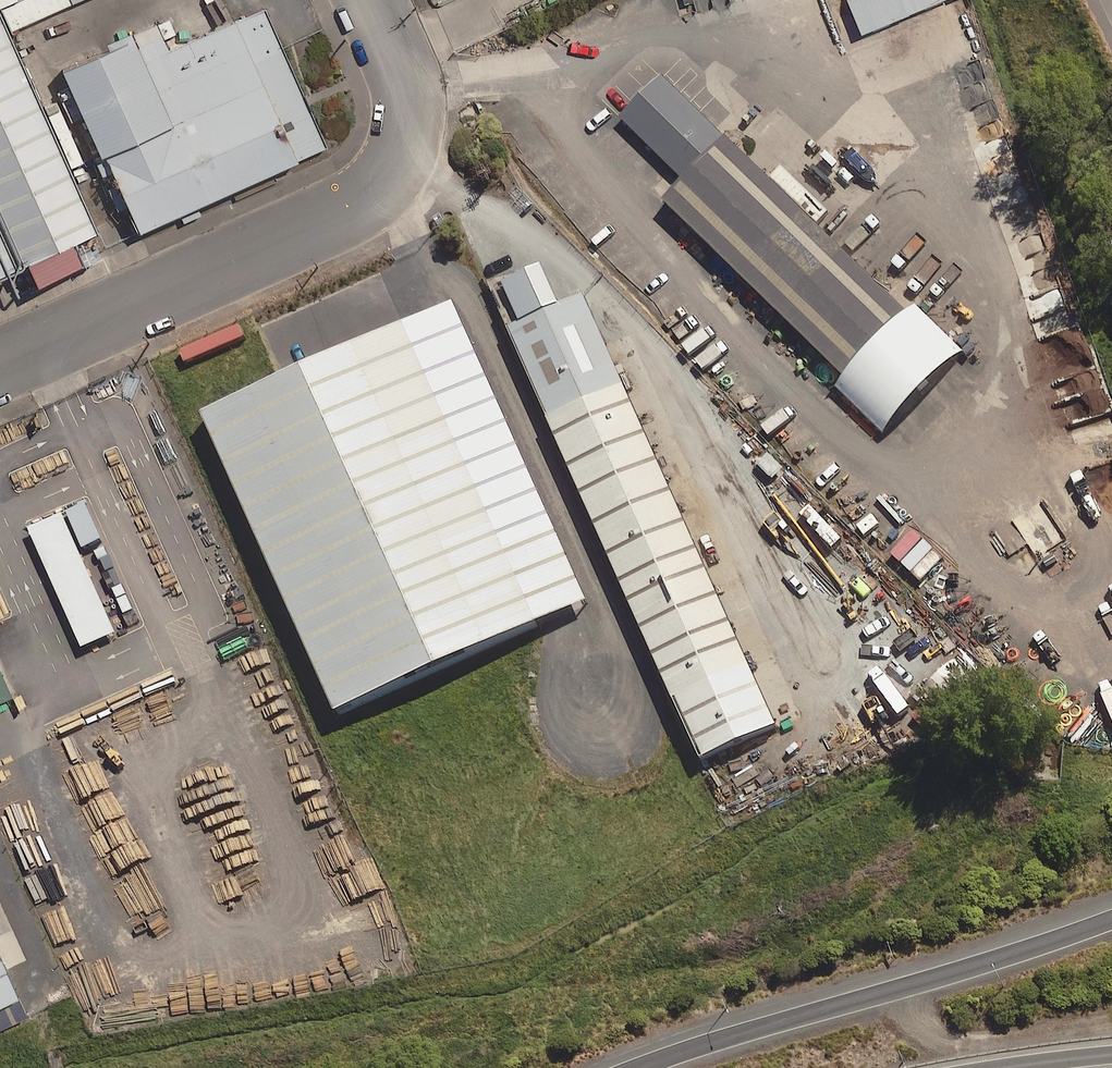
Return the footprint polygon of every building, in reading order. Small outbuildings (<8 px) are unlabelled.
[(14,0),(0,0),(0,255),(107,207),(14,0)] [(286,0),(242,0),(151,40),(141,18),(71,49),(139,203),(337,115),(286,0)] [(875,11),(901,0),(871,0),(875,11)] [(688,186),(730,144),(679,93),(637,136),(688,186)] [(935,347),(730,144),(688,186),(666,208),(847,387),(874,360),(899,384),(935,347)] [(594,278),(522,310),(688,682),(760,650),(594,278)] [(412,306),(200,400),(334,701),(599,584),(563,503),(510,526),(412,306)] [(62,511),(78,548),(102,537),(86,500),(62,511)] [(78,548),(62,511),(29,526),(82,645),(115,631),(78,548)] [(0,912),(0,978),(25,967),(0,912)] [(0,989),(0,1024),(27,1011),(14,982),(0,989)]
